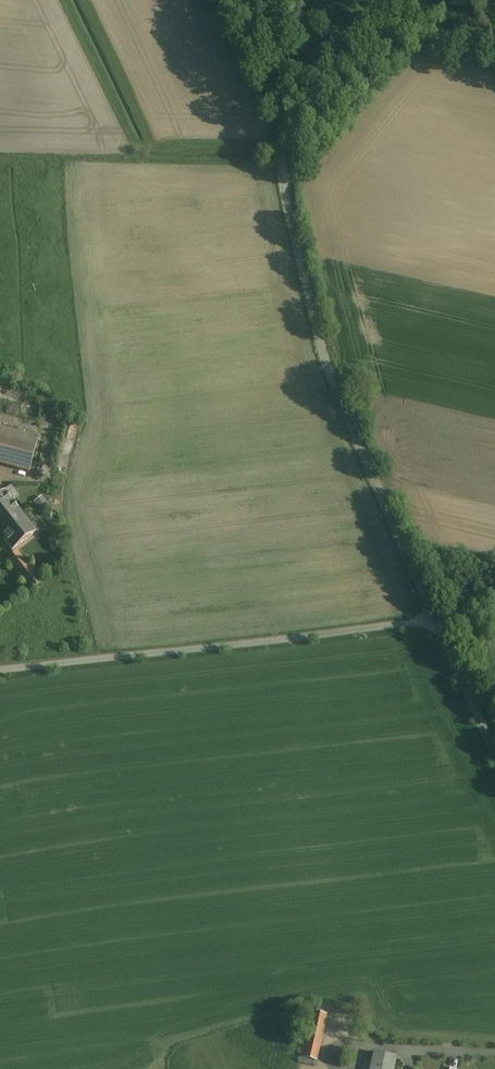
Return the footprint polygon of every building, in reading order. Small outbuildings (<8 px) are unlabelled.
[(0,428),(0,465),(29,472),(38,438),(0,428)] [(0,495),(0,525),(19,510),(4,491),(0,495)] [(19,510),(0,525),(0,535),(12,551),(36,532),(19,510)] [(17,552),(7,560),(31,591),(41,583),(17,552)] [(328,1006),(318,1007),(316,1014),(310,1013),(299,1064),(315,1067),(328,1006)] [(372,1068),(395,1068),(397,1058),(376,1053),(372,1068)]
